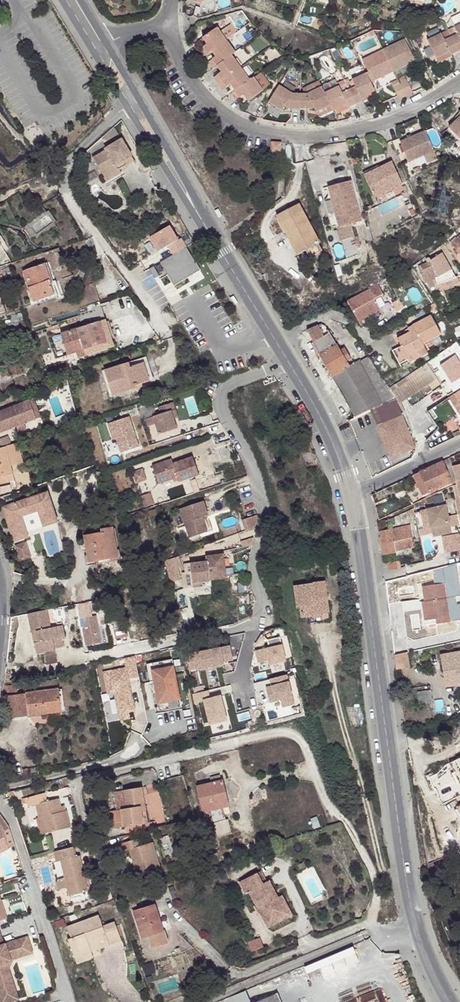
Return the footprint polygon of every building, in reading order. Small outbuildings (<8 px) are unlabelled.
[(455,53),(459,51),(459,47),(459,26),(452,30),(454,36),(448,39),(455,53)] [(210,50),(225,39),(216,27),(201,38),(205,44),(198,50),(203,56),(210,50)] [(447,57),(455,53),(448,39),(440,43),(437,36),(424,43),(432,60),(445,54),(447,57)] [(216,65),(231,54),(234,52),(225,39),(210,50),(215,56),(208,62),(212,68),(216,65)] [(382,50),(392,72),(413,61),(402,40),(382,50)] [(371,82),(392,72),(382,50),(360,60),(366,73),(371,82)] [(212,77),(217,84),(241,66),(231,54),(216,65),(220,72),(212,77)] [(432,60),(435,65),(447,58),(447,57),(445,54),(432,60)] [(241,66),(217,84),(222,90),(229,84),(234,90),(250,79),(241,66)] [(353,86),(346,89),(354,105),(360,102),(359,99),(370,93),(373,92),(369,83),(364,74),(350,81),(353,86)] [(253,77),(250,79),(234,90),(230,93),(235,100),(242,95),(247,101),(262,90),(253,77)] [(397,83),(405,97),(410,95),(403,80),(397,83)] [(397,101),(405,97),(397,83),(390,86),(397,101)] [(287,110),(297,110),(298,94),(291,93),(278,85),(268,101),(281,110),(283,107),(287,110)] [(354,105),(346,89),(340,92),(336,87),(323,93),(329,107),(332,112),(345,105),(347,108),(354,105)] [(298,94),(297,110),(308,111),(313,109),(315,113),(329,107),(323,93),(320,88),(306,94),(298,94)] [(359,99),(360,102),(371,96),(370,93),(359,99)] [(329,107),(315,113),(317,118),(332,112),(329,107)] [(448,127),(459,141),(459,116),(448,127)] [(409,164),(434,153),(426,133),(401,144),(409,164)] [(122,161),(131,156),(121,140),(105,150),(105,151),(92,159),(104,178),(118,170),(115,166),(122,161)] [(275,147),(270,146),(270,155),(279,155),(279,148),(275,147)] [(134,161),(131,156),(122,161),(125,166),(134,161)] [(115,166),(118,170),(125,166),(122,161),(115,166)] [(363,176),(371,195),(399,183),(390,161),(374,168),(375,170),(363,176)] [(360,168),(363,176),(375,170),(374,168),(372,163),(360,168)] [(120,174),(118,170),(104,178),(106,182),(120,174)] [(351,181),(328,187),(330,194),(338,226),(338,228),(362,221),(351,181)] [(325,202),(332,227),(338,226),(330,194),(325,202)] [(307,255),(320,247),(321,246),(297,208),(276,223),(300,260),(307,255)] [(170,227),(149,238),(158,253),(167,247),(173,256),(180,251),(175,242),(178,241),(170,227)] [(451,246),(458,252),(459,251),(459,252),(459,236),(451,246)] [(324,253),(320,247),(307,255),(311,261),(324,253)] [(186,248),(180,251),(173,256),(160,263),(174,286),(200,271),(186,248)] [(434,286),(452,278),(443,255),(430,261),(430,263),(418,268),(425,284),(427,283),(430,289),(434,286)] [(49,264),(46,265),(56,295),(35,303),(30,290),(27,291),(33,307),(64,296),(59,282),(55,283),(49,264)] [(56,295),(46,265),(24,273),(30,290),(35,303),(56,295)] [(454,283),(452,278),(434,286),(436,291),(454,283)] [(88,307),(101,303),(95,284),(81,288),(88,307)] [(357,322),(380,310),(374,299),(382,295),(376,285),(346,302),(357,322)] [(104,309),(80,317),(81,321),(83,327),(60,335),(67,356),(83,351),(113,340),(104,309)] [(382,314),(380,310),(357,322),(360,327),(382,314)] [(79,315),(67,319),(68,324),(81,321),(80,317),(79,315)] [(407,356),(423,348),(422,345),(441,335),(431,317),(408,328),(410,333),(398,340),(402,347),(393,352),(400,365),(409,361),(407,356)] [(332,378),(354,418),(369,410),(375,407),(394,397),(389,389),(377,396),(357,361),(347,367),(345,362),(349,359),(344,349),(339,352),(336,347),(329,335),(324,327),(324,326),(320,324),(307,331),(320,357),(332,378)] [(83,351),(85,356),(115,346),(113,340),(83,351)] [(458,342),(429,361),(401,379),(392,385),(403,402),(440,378),(452,396),(459,391),(459,346),(458,342)] [(426,355),(423,348),(407,356),(409,361),(410,363),(426,355)] [(83,351),(67,356),(69,361),(85,356),(83,351)] [(144,358),(140,359),(145,374),(148,382),(146,383),(147,386),(153,384),(144,358)] [(145,374),(140,359),(98,374),(107,400),(130,392),(129,388),(132,387),(142,384),(139,376),(145,374)] [(142,384),(146,383),(148,382),(145,374),(139,376),(142,384)] [(397,395),(394,397),(375,407),(398,453),(410,447),(409,440),(401,404),(397,395)] [(33,399),(28,401),(35,419),(40,417),(33,399)] [(28,401),(9,408),(16,427),(35,419),(28,401)] [(159,434),(177,428),(174,418),(171,410),(175,409),(173,402),(159,407),(161,414),(153,416),(155,424),(159,434)] [(398,453),(375,407),(369,410),(393,456),(398,453)] [(16,427),(9,408),(0,411),(0,433),(16,427)] [(153,416),(146,419),(148,426),(155,424),(153,416)] [(12,445),(5,447),(11,466),(18,464),(12,445)] [(0,449),(0,478),(6,476),(7,477),(12,476),(11,473),(12,472),(11,466),(5,447),(0,449)] [(171,459),(152,465),(158,484),(173,479),(177,477),(179,480),(179,482),(199,475),(192,457),(173,463),(171,459)] [(452,469),(451,457),(450,458),(414,475),(425,496),(452,482),(447,471),(452,469)] [(144,468),(134,472),(137,483),(148,479),(144,468)] [(12,476),(7,477),(8,482),(11,490),(16,489),(12,476)] [(8,482),(0,485),(0,488),(2,493),(11,490),(8,482)] [(23,492),(34,488),(32,482),(21,485),(23,492)] [(49,523),(63,518),(54,488),(9,503),(20,537),(33,533),(27,512),(44,507),(49,523)] [(371,496),(373,505),(384,499),(380,491),(371,496)] [(152,495),(143,498),(147,509),(157,506),(152,495)] [(390,514),(401,511),(395,498),(375,508),(378,518),(390,514)] [(203,501),(180,509),(189,538),(207,532),(203,518),(208,516),(203,501)] [(427,514),(414,517),(418,532),(431,529),(433,539),(452,535),(446,508),(427,512),(427,514)] [(411,527),(380,532),(383,556),(394,555),(406,553),(406,552),(404,541),(412,539),(411,527)] [(118,528),(104,532),(88,537),(94,561),(124,554),(118,528)] [(444,539),(448,555),(459,552),(459,536),(444,539)] [(31,537),(21,541),(26,555),(36,552),(31,537)] [(404,541),(406,552),(414,550),(412,539),(404,541)] [(207,561),(183,564),(184,572),(182,572),(183,583),(209,580),(226,578),(223,554),(206,556),(207,561)] [(175,555),(163,559),(168,574),(175,572),(173,565),(178,563),(175,555)] [(400,563),(388,565),(389,573),(402,571),(400,563)] [(209,580),(183,583),(184,588),(210,585),(209,580)] [(440,620),(441,625),(459,622),(456,597),(447,599),(445,584),(421,588),(427,622),(435,621),(440,620)] [(308,628),(327,626),(322,593),(292,597),(295,620),(298,620),(300,631),(308,630),(308,628)] [(44,613),(25,617),(37,670),(55,666),(52,653),(52,652),(51,643),(56,642),(53,630),(48,631),(44,613)] [(88,629),(83,630),(87,650),(102,647),(96,617),(85,619),(88,629)] [(328,633),(327,626),(308,628),(308,630),(309,636),(328,633)] [(53,630),(56,642),(51,643),(52,652),(61,650),(59,641),(63,640),(60,629),(53,630)] [(278,639),(260,644),(262,651),(251,654),(256,672),(267,669),(266,667),(285,662),(278,639)] [(226,648),(181,658),(184,671),(193,669),(194,671),(221,665),(221,662),(228,660),(226,648)] [(409,668),(407,653),(395,655),(396,669),(409,668)] [(459,683),(459,653),(442,656),(447,683),(458,681),(459,683)] [(123,669),(102,674),(106,694),(113,693),(117,713),(133,710),(127,679),(135,677),(131,658),(121,660),(123,669)] [(159,704),(181,699),(173,666),(151,672),(159,704)] [(282,675),(265,679),(266,687),(267,690),(262,691),(265,702),(276,699),(278,706),(290,703),(282,675)] [(62,709),(60,691),(8,697),(11,719),(47,714),(46,710),(62,709)] [(52,714),(63,713),(65,712),(63,691),(60,691),(62,709),(46,710),(47,714),(52,714)] [(204,692),(189,696),(190,704),(200,701),(206,723),(225,718),(219,696),(207,700),(204,692)] [(64,723),(63,713),(52,714),(53,724),(64,723)] [(449,763),(459,784),(459,757),(449,763)] [(26,775),(41,772),(39,764),(25,768),(26,775)] [(225,801),(230,800),(226,782),(201,787),(205,805),(207,812),(215,810),(220,837),(235,834),(232,820),(229,820),(225,801)] [(125,826),(144,824),(143,806),(146,806),(144,786),(126,787),(128,808),(123,809),(125,826)] [(46,802),(44,794),(27,798),(29,807),(35,806),(38,820),(36,820),(40,837),(47,835),(69,829),(65,812),(61,812),(57,800),(46,802)] [(3,826),(5,831),(9,828),(0,814),(0,827),(3,826)] [(8,838),(5,831),(3,826),(0,827),(0,840),(8,838)] [(8,838),(0,840),(0,844),(2,850),(0,850),(0,854),(13,849),(8,838)] [(136,877),(159,869),(150,843),(139,847),(137,840),(118,846),(121,854),(128,852),(136,877)] [(70,897),(88,892),(78,857),(75,858),(72,848),(52,853),(55,864),(60,863),(70,897)] [(263,867),(257,870),(262,881),(269,878),(263,867)] [(257,870),(237,880),(243,892),(247,889),(264,921),(282,911),(281,909),(284,907),(277,895),(269,878),(262,881),(257,870)] [(66,886),(57,888),(59,896),(68,894),(66,886)] [(281,893),(277,895),(284,907),(281,909),(282,911),(264,921),(266,926),(292,913),(281,893)] [(149,949),(166,944),(162,931),(161,932),(159,932),(154,914),(156,914),(153,905),(132,911),(140,938),(146,936),(149,949)] [(107,935),(110,945),(122,942),(117,923),(104,927),(101,916),(68,926),(71,937),(69,938),(75,956),(83,953),(82,947),(90,945),(89,941),(107,935)] [(17,997),(7,966),(12,957),(32,951),(27,934),(14,938),(19,951),(1,956),(9,981),(6,982),(8,990),(0,993),(0,1001),(17,997)] [(92,951),(110,945),(107,935),(89,941),(90,945),(82,947),(83,953),(75,956),(77,962),(93,957),(92,951)] [(248,941),(251,949),(262,945),(259,937),(248,941)] [(8,990),(6,982),(9,981),(1,956),(19,951),(14,938),(3,941),(0,942),(0,993),(8,990)] [(275,994),(255,1001),(279,1001),(275,994)]
